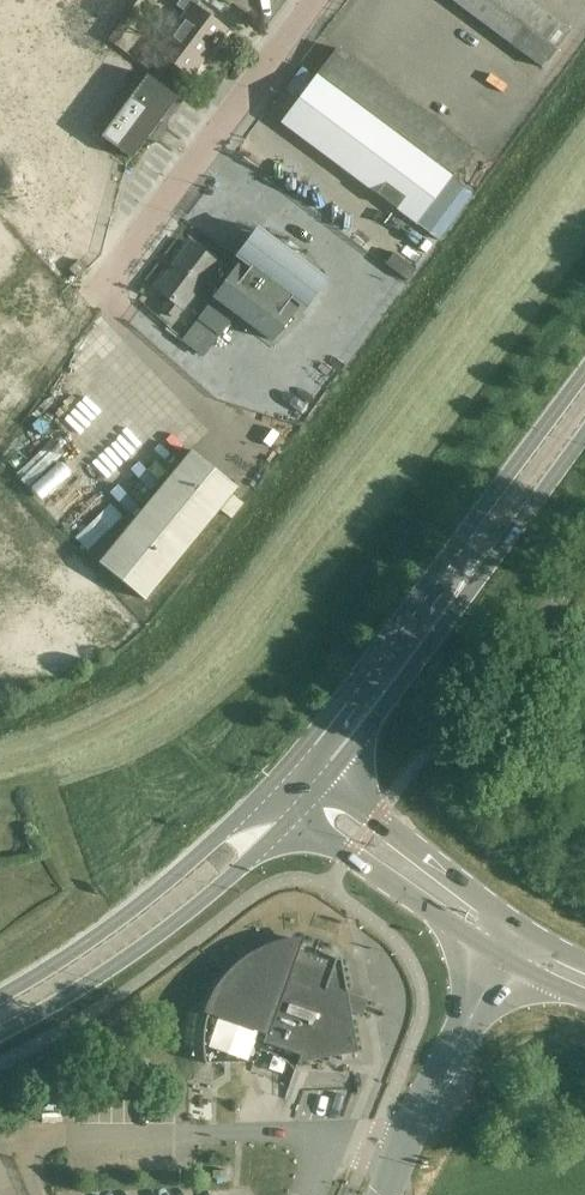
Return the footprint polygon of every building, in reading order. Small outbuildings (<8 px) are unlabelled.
[(173,64),(192,79),(205,60),(202,58),(224,29),(227,31),(228,30),(196,6),(201,0),(183,0),(178,7),(187,13),(157,53),(173,64)] [(568,31),(527,0),(451,0),(542,68),(568,31)] [(416,223),(472,150),(336,48),(281,122),(416,223)] [(144,50),(136,61),(149,71),(157,60),(144,50)] [(177,98),(147,75),(101,136),(131,159),(177,98)] [(45,141),(0,94),(0,183),(45,141)] [(230,275),(218,291),(214,296),(273,341),(296,319),(292,315),(319,278),(298,262),(302,256),(286,244),(281,250),(260,235),(230,275)] [(204,281),(218,291),(230,275),(217,265),(218,264),(190,242),(155,288),(169,299),(162,308),(175,318),(182,309),(183,309),(204,281)] [(69,269),(77,278),(86,269),(78,260),(69,269)] [(219,509),(231,518),(232,519),(244,503),(232,494),(237,487),(191,450),(99,562),(144,600),(219,509)] [(19,835),(9,838),(13,855),(24,852),(19,835)] [(203,1044),(205,1064),(206,1064),(204,1046),(205,1028),(210,1010),(267,1031),(263,1043),(300,1056),(297,1063),(358,1052),(351,1012),(357,1014),(362,998),(347,992),(342,962),(340,962),(341,965),(335,963),(336,962),(334,961),(334,962),(297,949),(300,943),(301,943),(301,941),(281,944),(263,950),(246,960),(231,973),(219,989),(210,1006),(204,1025),(203,1044)]
